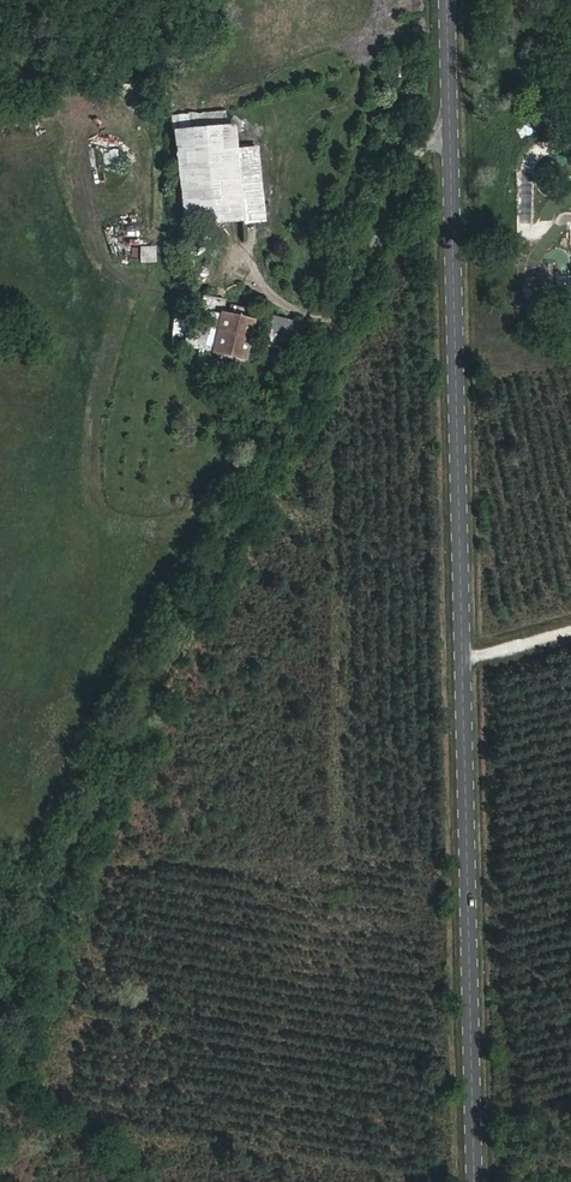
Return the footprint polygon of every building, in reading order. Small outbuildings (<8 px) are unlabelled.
[(179,227),(237,221),(228,131),(171,136),(179,227)] [(217,309),(216,309),(209,348),(240,354),(247,315),(217,309)] [(266,339),(303,342),(305,320),(268,317),(266,339)]
